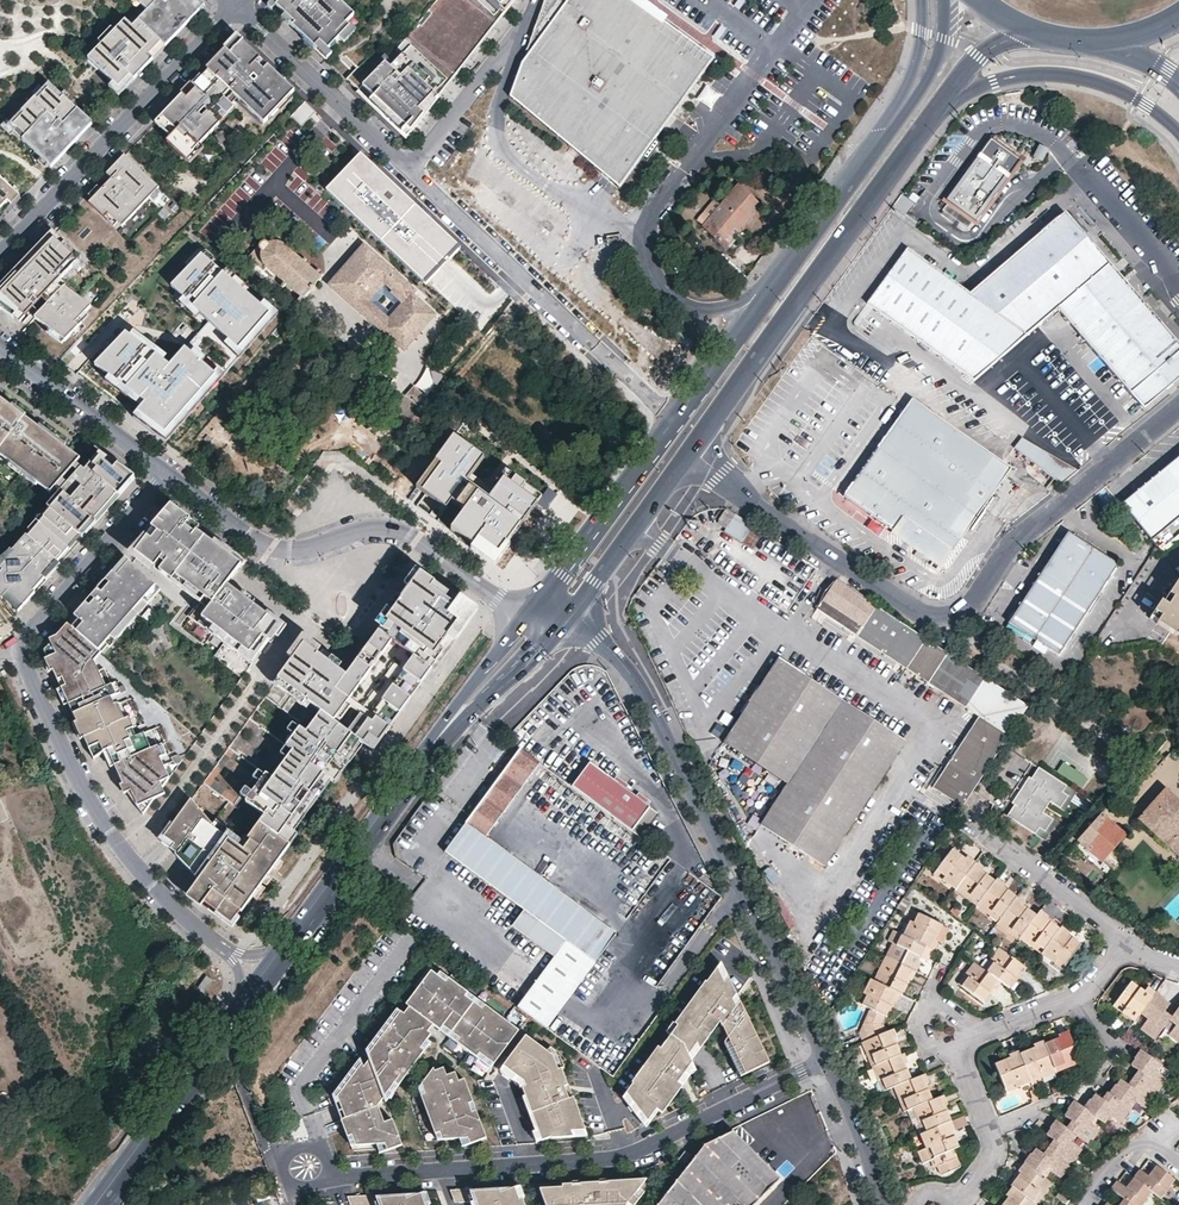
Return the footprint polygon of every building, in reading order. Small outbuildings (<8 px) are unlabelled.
[(139,5),(146,12),(131,27),(124,21),(99,47),(107,55),(96,67),(123,93),(134,80),(130,76),(187,16),(191,20),(204,6),(198,0),(134,0),(139,5)] [(268,4),(289,24),(292,22),(304,33),(302,36),(314,47),(318,42),(327,50),(339,38),(349,27),(346,24),(354,16),(340,2),(338,4),(333,0),(272,0),(268,4)] [(377,47),(347,79),(388,119),(406,136),(514,0),(417,0),(377,47)] [(526,50),(529,52),(521,62),(509,96),(620,187),(714,57),(664,21),(635,0),(544,0),(526,50)] [(645,0),(635,0),(664,21),(667,16),(645,0)] [(134,80),(191,20),(187,16),(130,76),(134,80)] [(304,33),(292,22),(289,24),(302,36),(304,33)] [(349,27),(339,38),(344,43),(355,32),(349,27)] [(222,60),(241,41),(237,37),(231,43),(218,57),(222,60)] [(294,92),(241,41),(222,60),(227,65),(214,78),(208,84),(202,78),(200,76),(155,123),(170,137),(190,156),(199,145),(238,104),(261,126),(268,119),(277,109),(290,96),(294,92)] [(332,55),(327,50),(318,42),(314,47),(327,60),(332,55)] [(96,67),(107,55),(99,47),(88,59),(96,67)] [(218,57),(205,70),(207,72),(214,78),(227,65),(222,60),(218,57)] [(208,84),(214,78),(207,72),(202,78),(208,84)] [(79,138),(64,125),(70,118),(78,126),(86,118),(57,91),(49,83),(42,90),(39,94),(30,103),(8,127),(19,137),(21,135),(34,147),(32,150),(51,168),(79,138)] [(30,103),(39,94),(42,90),(39,86),(26,100),(30,103)] [(277,109),(281,113),(293,99),(290,96),(277,109)] [(271,122),(281,113),(277,109),(268,119),(271,122)] [(79,138),(85,132),(78,126),(70,118),(64,125),(79,138)] [(85,132),(92,124),(86,118),(78,126),(85,132)] [(34,147),(21,135),(19,137),(32,150),(34,147)] [(190,156),(170,137),(166,142),(190,164),(190,156)] [(1022,155),(997,138),(986,152),(1011,170),(1022,155)] [(1029,155),(1039,160),(1045,147),(1036,142),(1029,155)] [(199,145),(190,156),(190,164),(204,150),(199,145)] [(986,152),(983,149),(949,195),(952,197),(946,205),(971,223),(978,215),(979,216),(1012,170),(1011,170),(986,152)] [(459,247),(359,153),(324,190),(424,284),(459,247)] [(94,187),(85,196),(90,201),(115,225),(120,229),(155,192),(157,190),(122,157),(104,176),(109,181),(116,188),(109,196),(105,192),(102,195),(99,192),(94,187)] [(815,182),(804,174),(795,186),(806,194),(815,182)] [(21,199),(0,179),(0,221),(21,199)] [(116,188),(109,181),(102,189),(105,192),(109,196),(116,188)] [(740,183),(721,206),(734,217),(729,223),(741,231),(762,206),(740,183)] [(909,210),(896,200),(891,207),(904,216),(916,225),(919,221),(907,213),(909,210)] [(115,225),(90,201),(86,205),(111,229),(115,225)] [(728,246),(736,237),(741,231),(729,223),(734,217),(721,206),(714,201),(698,221),(726,248),(728,246)] [(1066,211),(969,293),(908,248),(879,287),(854,320),(854,321),(854,322),(854,323),(854,324),(855,325),(856,327),(857,328),(871,308),(972,380),(1058,309),(1075,329),(1142,409),(1178,378),(1178,345),(1128,285),(1066,211)] [(1024,214),(975,255),(978,258),(986,250),(987,251),(1027,218),(1024,214)] [(273,231),(249,258),(265,272),(267,269),(304,301),(323,278),(287,246),(289,244),(273,231)] [(20,311),(28,317),(27,318),(32,321),(33,320),(63,343),(77,329),(74,325),(90,309),(63,288),(60,291),(54,286),(71,268),(79,260),(51,233),(45,239),(12,273),(0,286),(0,313),(10,321),(20,311)] [(736,237),(728,246),(756,265),(763,256),(736,237)] [(405,352),(436,316),(413,295),(416,292),(364,245),(330,285),(405,352)] [(201,247),(168,284),(209,321),(244,354),(278,315),(201,247)] [(747,275),(724,252),(713,263),(738,287),(741,284),(743,280),(747,275)] [(71,268),(77,273),(84,266),(78,261),(71,268)] [(59,281),(54,286),(60,291),(63,288),(64,287),(59,281)] [(183,351),(222,380),(244,354),(209,321),(183,351)] [(677,330),(673,337),(690,350),(694,343),(677,330)] [(124,336),(95,369),(144,407),(133,421),(165,445),(222,380),(183,351),(168,369),(124,336)] [(394,374),(389,380),(394,384),(398,378),(394,374)] [(414,387),(406,396),(422,410),(430,400),(414,387)] [(0,397),(0,399),(11,408),(12,406),(0,397)] [(2,447),(16,458),(42,478),(55,488),(77,463),(80,460),(65,448),(38,429),(40,427),(25,416),(24,418),(11,408),(0,399),(0,446),(2,447)] [(1010,469),(912,401),(844,498),(942,567),(993,493),(998,497),(1003,490),(998,486),(1010,469)] [(11,408),(24,418),(25,416),(27,414),(13,404),(12,406),(11,408)] [(40,427),(38,429),(65,448),(66,447),(67,445),(41,425),(40,427)] [(490,502),(466,486),(486,456),(454,434),(409,499),(498,559),(539,499),(507,477),(490,502)] [(1052,480),(1060,486),(1076,472),(1020,437),(1009,446),(1027,460),(1052,480)] [(0,450),(0,454),(12,463),(16,458),(2,447),(0,450)] [(81,459),(66,447),(65,448),(80,460),(81,459)] [(94,466),(103,454),(100,452),(90,463),(91,464),(94,466)] [(39,523),(28,537),(24,534),(11,549),(10,550),(14,553),(0,568),(0,597),(14,617),(18,613),(2,599),(8,592),(24,606),(25,604),(46,580),(43,577),(53,566),(56,569),(63,561),(83,538),(79,535),(92,520),(94,522),(105,509),(104,507),(113,496),(117,499),(128,487),(112,473),(117,467),(103,454),(94,466),(91,464),(85,470),(77,463),(55,488),(60,492),(64,495),(51,510),(47,507),(44,512),(47,514),(39,523)] [(38,483),(42,478),(16,458),(12,463),(10,465),(37,485),(38,483)] [(1041,490),(1052,480),(1027,460),(1018,473),(1041,490)] [(1156,481),(1120,511),(1150,546),(1178,521),(1178,462),(1156,481)] [(128,487),(133,480),(117,467),(112,473),(128,487)] [(42,478),(38,483),(51,493),(55,488),(42,478)] [(51,510),(64,495),(60,492),(47,507),(51,510)] [(107,510),(117,499),(113,496),(104,507),(105,509),(107,510)] [(226,585),(244,561),(214,538),(212,541),(206,536),(208,534),(171,506),(152,526),(131,550),(172,581),(174,579),(182,585),(180,588),(200,603),(190,617),(252,664),(280,625),(226,585)] [(105,509),(94,522),(95,524),(107,510),(105,509)] [(753,527),(727,510),(718,522),(727,528),(724,531),(743,543),(753,527)] [(39,523),(47,514),(44,512),(36,521),(39,523)] [(83,538),(95,524),(94,522),(92,520),(79,535),(83,538)] [(28,537),(39,523),(36,521),(24,534),(28,537)] [(764,533),(753,527),(743,543),(753,550),(764,533)] [(1117,571),(1067,539),(1040,579),(1008,629),(1058,662),(1117,571)] [(0,557),(0,568),(14,553),(10,550),(0,557)] [(1156,551),(1152,559),(1156,562),(1163,556),(1156,551)] [(116,576),(128,562),(124,558),(118,565),(112,572),(116,576)] [(110,647),(160,589),(128,562),(116,576),(112,572),(74,616),(78,620),(71,627),(101,654),(108,646),(110,647)] [(46,580),(56,569),(53,566),(43,577),(46,580)] [(365,739),(362,743),(372,750),(392,722),(430,670),(433,672),(478,610),(422,570),(416,566),(402,586),(382,613),(386,615),(345,672),(303,639),(271,683),(274,685),(306,710),(310,704),(278,679),(303,643),(346,676),(420,573),(468,608),(370,742),(365,739)] [(346,676),(303,643),(278,679),(310,704),(321,712),(306,732),(300,728),(299,728),(294,736),(286,747),(293,751),(287,759),(273,778),(267,774),(265,776),(260,783),(253,793),(248,800),(246,802),(253,806),(247,814),(265,827),(290,845),(297,834),(293,831),(286,826),(323,774),(331,779),(334,782),(362,743),(365,739),(370,742),(468,608),(420,573),(346,676)] [(182,585),(174,579),(172,581),(180,588),(182,585)] [(962,808),(968,799),(1028,708),(834,579),(815,609),(855,636),(850,643),(859,649),(864,642),(970,713),(968,716),(976,721),(933,789),(962,808)] [(1178,581),(1174,589),(1169,597),(1173,600),(1168,609),(1158,625),(1157,627),(1177,639),(1178,637),(1178,581)] [(1169,597),(1174,589),(1169,586),(1162,598),(1167,601),(1169,597)] [(8,592),(2,599),(18,613),(24,606),(8,592)] [(1151,621),(1158,625),(1168,609),(1161,604),(1151,621)] [(67,624),(71,627),(78,620),(74,616),(67,624)] [(101,654),(67,624),(61,631),(44,651),(47,659),(52,657),(57,668),(53,670),(58,681),(62,678),(66,686),(73,701),(68,704),(77,723),(81,721),(88,736),(84,738),(93,757),(93,759),(105,752),(122,783),(123,784),(125,783),(129,791),(127,791),(137,806),(144,803),(149,806),(172,774),(168,764),(158,768),(155,760),(163,757),(158,747),(156,748),(149,731),(130,740),(127,732),(133,730),(120,703),(111,707),(107,700),(117,695),(104,669),(99,671),(94,662),(101,654)] [(57,668),(52,657),(47,659),(53,670),(57,668)] [(779,660),(765,682),(748,706),(725,742),(787,783),(761,824),(823,865),(904,742),(779,660)] [(748,706),(765,682),(759,677),(743,702),(748,706)] [(66,686),(62,678),(58,681),(61,688),(66,686)] [(121,693),(116,683),(112,685),(117,695),(121,693)] [(73,701),(66,686),(61,688),(68,704),(73,701)] [(137,728),(132,717),(128,719),(133,730),(137,728)] [(88,736),(81,721),(77,723),(84,738),(88,736)] [(288,731),(294,736),(299,728),(293,724),(288,731)] [(156,748),(158,747),(151,730),(149,731),(156,748)] [(711,754),(714,745),(702,740),(699,749),(711,754)] [(158,747),(163,757),(167,755),(162,745),(158,747)] [(281,754),(287,759),(293,751),(286,747),(281,754)] [(520,749),(473,814),(443,854),(523,911),(511,928),(553,957),(540,975),(516,1007),(545,1028),(568,997),(601,952),(617,930),(485,837),(539,763),(520,749)] [(181,760),(181,758),(180,758),(179,757),(178,756),(177,756),(176,756),(172,758),(173,762),(174,763),(175,764),(176,764),(178,765),(179,764),(180,763),(181,762),(181,760)] [(630,829),(649,803),(586,758),(567,784),(630,829)] [(1015,806),(1008,816),(1036,834),(1040,828),(1045,831),(1054,818),(1044,812),(1051,801),(1061,807),(1070,795),(1064,791),(1068,786),(1040,767),(1032,778),(1030,776),(1012,804),(1015,806)] [(254,778),(260,783),(265,776),(259,771),(254,778)] [(286,826),(293,831),(331,779),(323,774),(286,826)] [(241,796),(248,800),(253,793),(246,788),(241,796)] [(1164,793),(1137,822),(1178,861),(1178,808),(1164,793)] [(199,808),(191,799),(189,802),(198,809),(199,808)] [(282,856),(290,845),(265,827),(262,832),(254,843),(250,840),(243,850),(237,846),(228,839),(222,835),(211,826),(194,814),(198,809),(189,802),(164,837),(180,849),(176,854),(204,873),(205,872),(211,876),(197,896),(199,898),(203,902),(204,903),(218,914),(231,924),(232,925),(282,856)] [(143,815),(149,806),(144,803),(137,806),(143,815)] [(194,814),(211,826),(212,825),(212,824),(208,819),(204,815),(201,811),(199,808),(198,809),(194,814)] [(1123,838),(1098,816),(1075,843),(1099,864),(1104,859),(1123,838)] [(211,826),(222,835),(228,839),(233,832),(215,820),(212,824),(212,825),(211,826)] [(248,838),(249,839),(250,840),(254,843),(262,832),(255,828),(248,838)] [(237,846),(243,850),(250,840),(249,839),(248,838),(244,836),(237,846)] [(942,878),(955,888),(974,862),(966,856),(965,858),(951,848),(936,869),(944,875),(942,878)] [(204,873),(176,854),(175,855),(178,859),(183,864),(187,869),(193,875),(199,879),(204,873)] [(1099,864),(1109,873),(1111,875),(1116,869),(1104,859),(1099,864)] [(974,862),(955,888),(968,897),(971,894),(979,900),(995,880),(981,871),(983,868),(974,862)] [(1093,883),(1101,873),(1093,867),(1085,877),(1093,883)] [(934,872),(942,878),(944,875),(936,869),(934,872)] [(996,878),(995,880),(979,900),(977,904),(990,914),(993,910),(1001,916),(1016,896),(1003,886),(1004,884),(996,878)] [(971,894),(968,897),(977,904),(979,900),(971,894)] [(1001,916),(999,920),(997,922),(1010,932),(1013,928),(1020,934),(1035,914),(1022,904),(1024,901),(1016,896),(1001,916)] [(910,903),(903,899),(897,908),(904,912),(910,903)] [(399,906),(393,902),(387,910),(393,914),(399,906)] [(1039,909),(1035,914),(1020,934),(1019,936),(1032,945),(1035,941),(1044,948),(1059,927),(1046,917),(1047,915),(1039,909)] [(912,910),(907,919),(911,922),(916,912),(912,910)] [(1001,916),(993,910),(990,914),(988,916),(997,922),(999,920),(1001,916)] [(925,945),(930,948),(934,940),(931,938),(938,924),(916,912),(911,922),(907,919),(900,933),(903,934),(925,945)] [(1061,925),(1059,927),(1044,948),(1041,952),(1054,961),(1057,957),(1065,963),(1081,943),(1068,934),(1070,932),(1061,925)] [(1020,934),(1013,928),(1010,932),(1007,935),(1015,941),(1018,938),(1019,936),(1020,934)] [(903,934),(900,933),(898,932),(893,942),(897,944),(903,934)] [(893,942),(886,956),(915,971),(920,962),(917,961),(925,945),(903,934),(897,944),(893,942)] [(1035,941),(1032,945),(1041,952),(1044,948),(1035,941)] [(1026,966),(1007,952),(999,947),(990,960),(994,963),(988,971),(1000,980),(1008,986),(1018,972),(1020,974),(1026,966)] [(915,971),(886,956),(878,971),(883,973),(878,982),(900,994),(908,979),(910,980),(915,971)] [(1057,957),(1054,961),(1063,967),(1065,963),(1057,957)] [(988,971),(983,968),(973,960),(964,974),(967,977),(961,985),(981,999),(991,987),(994,989),(1000,980),(988,971)] [(990,960),(983,968),(988,971),(994,963),(990,960)] [(744,1074),(768,1062),(738,1002),(719,963),(705,982),(704,982),(674,1024),(676,1026),(660,1048),(658,1046),(632,1082),(633,1082),(621,1098),(644,1126),(646,1121),(655,1109),(661,1114),(681,1087),(677,1084),(691,1063),(719,1022),(728,1040),(744,1074)] [(489,1068),(517,1031),(429,966),(413,988),(417,990),(408,1002),(411,1004),(408,1007),(432,1025),(438,1030),(475,1057),(489,1068)] [(883,973),(878,971),(873,980),(878,982),(883,973)] [(206,992),(212,977),(204,973),(197,988),(206,992)] [(967,977),(964,974),(958,983),(961,985),(967,977)] [(902,994),(900,994),(878,982),(873,980),(872,979),(864,994),(869,996),(864,1005),(869,1008),(863,1022),(879,1024),(884,1015),(887,1016),(894,1003),(896,1004),(897,1003),(902,994)] [(1122,1010),(1134,1020),(1142,1010),(1156,992),(1145,984),(1142,988),(1131,980),(1117,999),(1126,1005),(1122,1010)] [(1156,992),(1142,1010),(1149,1016),(1143,1024),(1156,1035),(1167,1019),(1161,1015),(1165,1010),(1170,1003),(1164,999),(1165,998),(1156,992)] [(869,996),(864,994),(860,1003),(864,1005),(869,996)] [(912,1010),(916,1001),(902,994),(897,1003),(912,1010)] [(1113,1004),(1122,1010),(1126,1005),(1117,999),(1113,1004)] [(408,1007),(403,1015),(426,1032),(432,1025),(408,1007)] [(398,1011),(395,1009),(387,1018),(390,1021),(398,1011)] [(1167,1019),(1171,1015),(1165,1010),(1161,1015),(1167,1019)] [(391,1119),(383,1122),(377,1106),(383,1097),(393,1084),(397,1086),(423,1051),(419,1048),(425,1041),(429,1034),(426,1032),(403,1015),(398,1011),(390,1021),(387,1018),(364,1050),(367,1059),(361,1067),(359,1063),(353,1071),(350,1068),(330,1095),(351,1150),(376,1149),(377,1153),(400,1145),(391,1119)] [(859,1033),(862,1040),(882,1032),(879,1024),(863,1022),(859,1033)] [(882,1032),(862,1040),(868,1055),(872,1054),(876,1064),(900,1054),(894,1039),(896,1038),(892,1028),(882,1032)] [(1058,1036),(1044,1042),(1054,1066),(1063,1062),(1065,1066),(1079,1060),(1066,1029),(1057,1033),(1058,1036)] [(566,1086),(562,1068),(560,1068),(557,1070),(552,1056),(524,1036),(502,1066),(521,1081),(523,1087),(521,1088),(524,1096),(521,1097),(534,1131),(536,1130),(540,1141),(550,1137),(551,1142),(571,1138),(570,1132),(584,1130),(578,1114),(572,1097),(568,1099),(564,1086),(566,1086)] [(1033,1047),(1019,1053),(1028,1076),(1037,1072),(1039,1077),(1055,1070),(1054,1066),(1044,1042),(1042,1039),(1032,1044),(1033,1047)] [(744,1074),(728,1040),(723,1042),(740,1077),(744,1074)] [(429,1043),(425,1041),(419,1048),(423,1051),(429,1043)] [(1160,1061),(1145,1049),(1144,1048),(1137,1056),(1139,1057),(1134,1063),(1142,1069),(1147,1072),(1141,1080),(1154,1090),(1165,1075),(1161,1072),(1155,1067),(1160,1061)] [(1019,1053),(1017,1050),(1007,1054),(1008,1058),(994,1063),(1004,1087),(1013,1083),(1014,1087),(1030,1080),(1028,1076),(1019,1053)] [(555,1051),(552,1056),(557,1070),(560,1068),(562,1068),(557,1052),(555,1051)] [(886,1088),(894,1085),(910,1078),(904,1063),(906,1062),(903,1053),(900,1054),(876,1064),(872,1065),(879,1080),(882,1078),(886,1088)] [(359,1063),(357,1059),(350,1068),(353,1071),(359,1063)] [(1166,1065),(1160,1061),(1155,1067),(1161,1072),(1166,1065)] [(1063,1062),(1054,1066),(1055,1070),(1065,1066),(1063,1062)] [(691,1063),(677,1084),(681,1087),(694,1069),(691,1063)] [(521,1081),(502,1066),(498,1071),(517,1085),(518,1089),(521,1088),(523,1087),(521,1081)] [(1142,1069),(1137,1077),(1141,1080),(1147,1072),(1142,1069)] [(1028,1076),(1030,1080),(1039,1077),(1037,1072),(1028,1076)] [(454,1073),(446,1076),(438,1079),(437,1076),(436,1074),(421,1086),(423,1093),(419,1095),(435,1140),(458,1139),(466,1138),(468,1144),(485,1138),(475,1111),(470,1112),(467,1104),(471,1102),(463,1079),(457,1081),(454,1073)] [(907,1108),(912,1105),(930,1098),(925,1083),(927,1082),(924,1073),(910,1078),(894,1085),(900,1100),(903,1099),(907,1108)] [(1141,1080),(1137,1077),(1131,1084),(1135,1087),(1141,1080)] [(886,1088),(882,1078),(879,1080),(877,1081),(876,1083),(879,1089),(881,1090),(883,1090),(886,1088)] [(1144,1103),(1154,1090),(1141,1080),(1135,1087),(1131,1084),(1123,1078),(1118,1084),(1117,1083),(1111,1091),(1114,1094),(1128,1104),(1135,1096),(1144,1103)] [(1013,1083),(1004,1087),(1005,1091),(1014,1087),(1013,1083)] [(397,1086),(393,1084),(383,1097),(384,1102),(397,1086)] [(1109,1101),(1114,1094),(1111,1091),(1106,1098),(1109,1101)] [(1094,1112),(1103,1118),(1108,1111),(1118,1118),(1128,1104),(1114,1094),(1109,1101),(1106,1098),(1097,1092),(1092,1098),(1091,1097),(1085,1105),(1094,1112)] [(927,1129),(950,1120),(944,1105),(946,1103),(942,1093),(930,1098),(912,1105),(919,1121),(923,1120),(927,1129)] [(1085,1105),(1076,1099),(1071,1106),(1071,1107),(1066,1113),(1074,1119),(1077,1122),(1072,1129),(1076,1133),(1086,1140),(1098,1125),(1089,1119),(1094,1112),(1085,1105)] [(919,1121),(912,1105),(907,1108),(912,1121),(915,1120),(920,1132),(927,1129),(923,1120),(919,1121)] [(970,1122),(967,1113),(950,1120),(954,1129),(970,1122)] [(1056,1150),(1069,1160),(1079,1146),(1071,1139),(1076,1133),(1072,1129),(1068,1126),(1057,1118),(1051,1126),(1053,1127),(1049,1134),(1057,1140),(1061,1143),(1056,1150)] [(307,1136),(300,1119),(286,1124),(291,1138),(307,1136)] [(1074,1119),(1068,1126),(1072,1129),(1077,1122),(1074,1119)] [(954,1129),(950,1120),(927,1129),(920,1132),(925,1145),(917,1148),(922,1160),(930,1157),(934,1155),(937,1163),(935,1164),(939,1173),(958,1165),(951,1147),(957,1145),(951,1130),(954,1129)] [(584,1130),(570,1132),(571,1138),(586,1136),(584,1130)] [(733,1130),(703,1145),(656,1204),(754,1204),(781,1178),(733,1130)] [(466,1138),(458,1139),(460,1147),(468,1144),(466,1138)] [(1057,1140),(1052,1147),(1056,1150),(1061,1143),(1057,1140)] [(1056,1150),(1052,1147),(1046,1154),(1050,1157),(1056,1150)] [(1058,1175),(1069,1160),(1056,1150),(1050,1157),(1046,1154),(1038,1148),(1033,1155),(1031,1153),(1025,1161),(1044,1175),(1049,1169),(1058,1175)] [(1044,1175),(1025,1161),(1019,1169),(1022,1172),(1012,1185),(1013,1186),(1032,1200),(1039,1192),(1042,1195),(1052,1181),(1044,1175)] [(1143,1165),(1136,1174),(1154,1188),(1162,1194),(1177,1175),(1159,1161),(1151,1172),(1143,1165)] [(1154,1188),(1136,1174),(1130,1183),(1121,1176),(1115,1185),(1127,1194),(1141,1204),(1154,1188)] [(538,1189),(544,1204),(634,1204),(643,1192),(638,1188),(645,1179),(606,1182),(606,1186),(598,1186),(598,1182),(580,1183),(580,1187),(572,1188),(572,1184),(561,1185),(561,1187),(538,1189)] [(1013,1186),(1007,1193),(1009,1195),(1002,1204),(1039,1204),(1036,1203),(1032,1200),(1013,1186)] [(471,1192),(473,1197),(476,1204),(523,1204),(521,1198),(517,1199),(513,1187),(499,1193),(498,1190),(471,1192)] [(1071,1195),(1060,1187),(1055,1195),(1066,1203),(1071,1195)] [(470,1188),(453,1190),(457,1202),(473,1197),(471,1192),(470,1188)] [(379,1196),(380,1200),(382,1204),(429,1204),(428,1203),(425,1204),(420,1192),(406,1197),(405,1194),(379,1196)] [(1032,1200),(1036,1203),(1042,1195),(1039,1192),(1032,1200)] [(375,1203),(374,1200),(380,1200),(379,1196),(377,1193),(352,1195),(355,1204),(375,1203)] [(1127,1194),(1119,1204),(1111,1198),(1105,1204),(1141,1204),(1127,1194)] [(351,1204),(355,1204),(352,1195),(347,1195),(351,1204)]
